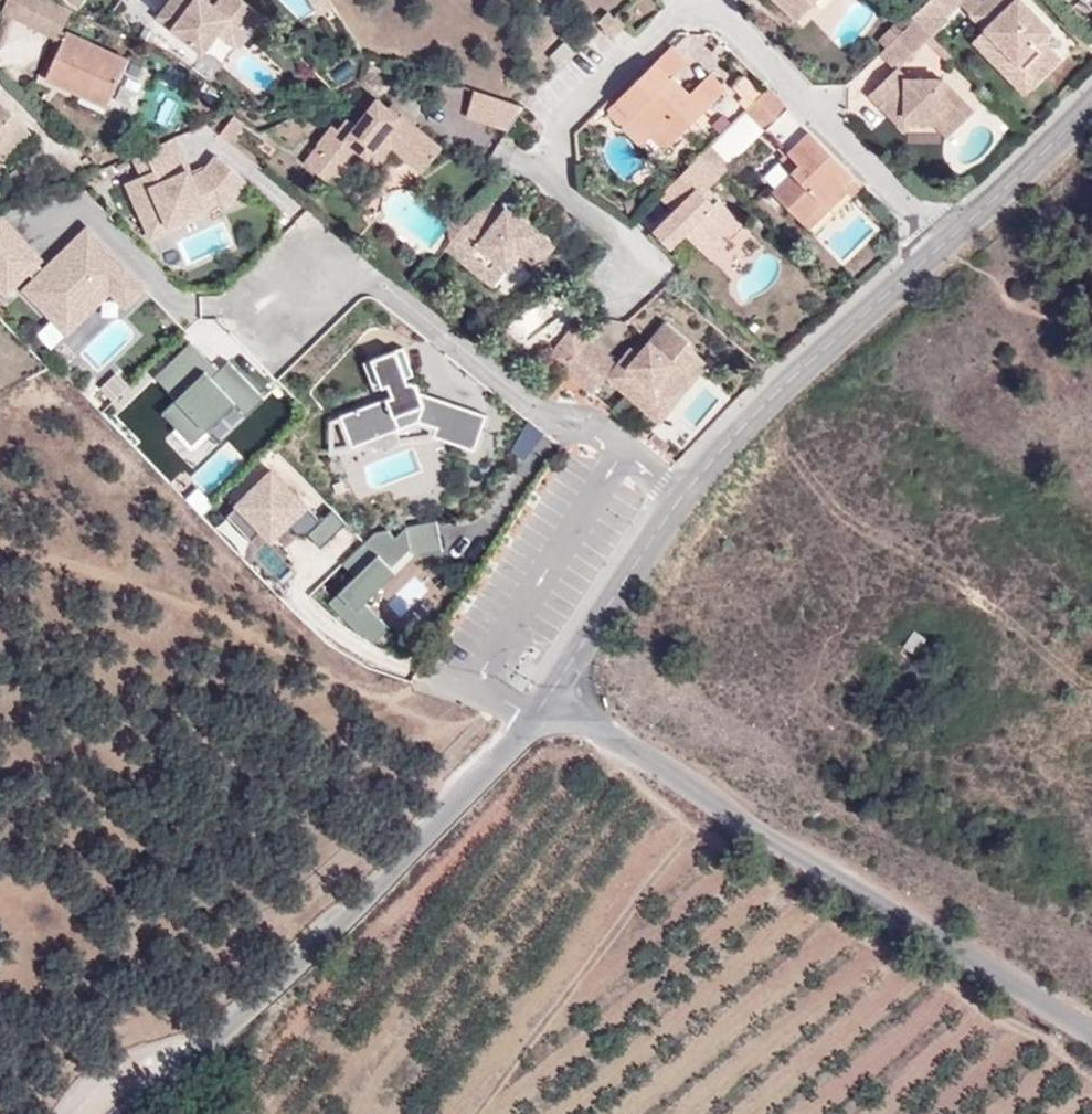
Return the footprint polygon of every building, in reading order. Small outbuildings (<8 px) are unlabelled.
[(71,16),(42,0),(9,0),(2,13),(57,42),(71,16)] [(158,8),(147,0),(127,0),(125,2),(149,20),(158,8)] [(255,14),(237,0),(214,0),(210,6),(202,0),(177,0),(176,2),(173,0),(166,0),(152,19),(202,54),(215,35),(220,39),(229,25),(240,34),(255,14)] [(331,6),(327,0),(314,0),(321,12),(331,6)] [(804,35),(821,18),(812,8),(820,0),(768,0),(804,35)] [(840,0),(820,0),(812,8),(821,18),(840,0)] [(912,19),(914,22),(927,35),(930,38),(949,20),(946,16),(959,3),(962,0),(931,0),(912,19)] [(978,0),(962,0),(959,3),(971,16),(983,5),(978,0)] [(1021,0),(988,0),(983,5),(971,16),(984,29),(1037,84),(1062,61),(1046,43),(1055,35),(1021,0)] [(595,20),(601,26),(610,16),(605,10),(595,20)] [(618,20),(612,14),(610,16),(601,26),(599,28),(604,33),(618,20)] [(608,37),(621,24),(618,20),(604,33),(608,37)] [(927,35),(914,22),(885,50),(899,63),(927,35)] [(220,39),(231,46),(240,34),(229,25),(220,39)] [(970,43),(1023,98),(1037,84),(984,29),(970,43)] [(83,104),(87,95),(111,106),(130,68),(68,40),(46,87),(83,104)] [(548,55),(555,63),(569,49),(562,41),(548,55)] [(650,134),(664,149),(705,110),(693,95),(681,106),(663,86),(682,67),(667,49),(608,109),(622,125),(628,119),(646,138),(650,134)] [(886,104),(880,111),(895,126),(903,119),(944,122),(952,131),(972,112),(941,80),(907,81),(897,70),(874,92),(886,104)] [(706,83),(693,95),(705,110),(718,98),(706,83)] [(766,131),(786,108),(767,88),(745,109),(766,131)] [(504,131),(514,104),(472,91),(463,118),(504,131)] [(80,110),(105,121),(111,106),(87,95),(83,104),(80,110)] [(329,125),(302,158),(331,183),(359,150),(377,165),(390,150),(422,176),(443,152),(400,116),(397,119),(371,98),(352,121),(346,115),(334,130),(329,125)] [(803,223),(842,183),(851,174),(786,108),(766,131),(791,158),(801,168),(794,176),(776,195),(803,223)] [(3,165),(7,169),(35,141),(0,109),(0,162),(3,165)] [(221,135),(231,143),(246,123),(237,115),(221,135)] [(619,127),(637,147),(646,138),(628,119),(622,125),(619,127)] [(940,131),(946,137),(952,131),(944,122),(903,119),(895,126),(902,133),(908,127),(940,131)] [(220,156),(216,161),(207,171),(194,177),(192,172),(175,137),(134,157),(144,178),(128,185),(141,211),(148,208),(167,214),(172,225),(208,207),(221,201),(228,207),(249,180),(220,156)] [(729,168),(708,145),(698,155),(719,177),(729,168)] [(735,220),(706,190),(719,177),(698,155),(659,195),(674,210),(653,231),(669,248),(683,234),(696,248),(706,258),(723,242),(718,236),(735,220)] [(791,158),(784,166),(794,176),(801,168),(791,158)] [(207,171),(216,161),(192,172),(194,177),(207,171)] [(810,232),(849,191),(842,183),(803,223),(810,232)] [(446,246),(494,284),(518,255),(521,220),(506,208),(503,212),(486,198),(446,246)] [(211,212),(208,207),(172,225),(167,214),(148,208),(141,211),(155,239),(211,212)] [(10,229),(0,219),(0,239),(10,229)] [(534,267),(551,246),(521,220),(518,255),(519,253),(534,267)] [(53,321),(73,302),(86,316),(110,293),(126,309),(146,289),(88,230),(58,258),(63,263),(56,269),(52,265),(44,272),(38,265),(41,261),(10,229),(0,239),(0,287),(7,294),(28,274),(35,281),(24,291),(53,321)] [(669,248),(683,262),(696,248),(683,234),(669,248)] [(63,263),(58,258),(52,265),(56,269),(63,263)] [(73,302),(53,321),(67,335),(67,334),(86,316),(73,302)] [(688,337),(663,316),(636,346),(630,354),(671,388),(684,372),(690,378),(706,360),(684,341),(688,337)] [(53,321),(37,336),(51,350),(67,335),(53,321)] [(570,325),(543,357),(560,371),(587,340),(570,325)] [(617,356),(612,362),(587,340),(560,371),(586,391),(601,374),(625,394),(641,377),(663,397),(671,388),(630,354),(623,362),(617,356)] [(636,346),(630,340),(623,348),(630,354),(636,346)] [(235,405),(247,417),(265,400),(228,363),(214,376),(208,371),(212,367),(190,344),(154,379),(176,401),(162,415),(176,430),(193,446),(207,433),(235,405)] [(407,379),(405,375),(412,372),(400,345),(369,357),(381,385),(387,382),(392,393),(339,415),(352,446),(417,418),(435,426),(432,434),(441,438),(472,451),(486,416),(437,396),(434,405),(424,401),(418,388),(415,380),(414,380),(412,379),(409,379),(407,379)] [(630,354),(623,348),(617,356),(623,362),(630,354)] [(690,378),(684,372),(671,388),(677,394),(690,378)] [(625,394),(653,419),(669,402),(663,397),(641,377),(625,394)] [(437,396),(423,390),(418,388),(424,401),(434,405),(437,396)] [(669,402),(677,394),(671,388),(663,397),(669,402)] [(352,446),(339,415),(329,419),(329,450),(329,453),(441,438),(432,434),(435,426),(417,418),(352,446)] [(193,446),(176,430),(173,434),(193,454),(210,437),(207,433),(193,446)] [(307,535),(320,548),(345,524),(332,510),(320,521),(272,472),(226,517),(250,542),(262,530),(274,519),(281,518),(287,524),(298,535),(307,535)] [(274,519),(262,530),(271,539),(287,524),(281,518),(274,519)] [(387,530),(373,533),(342,563),(354,576),(328,602),(362,637),(365,634),(373,642),(388,628),(363,603),(370,587),(408,550),(413,555),(414,554),(416,556),(441,552),(435,521),(405,527),(394,538),(387,530)] [(370,587),(363,603),(413,555),(408,550),(370,587)] [(903,647),(914,655),(926,640),(914,630),(903,647)]
